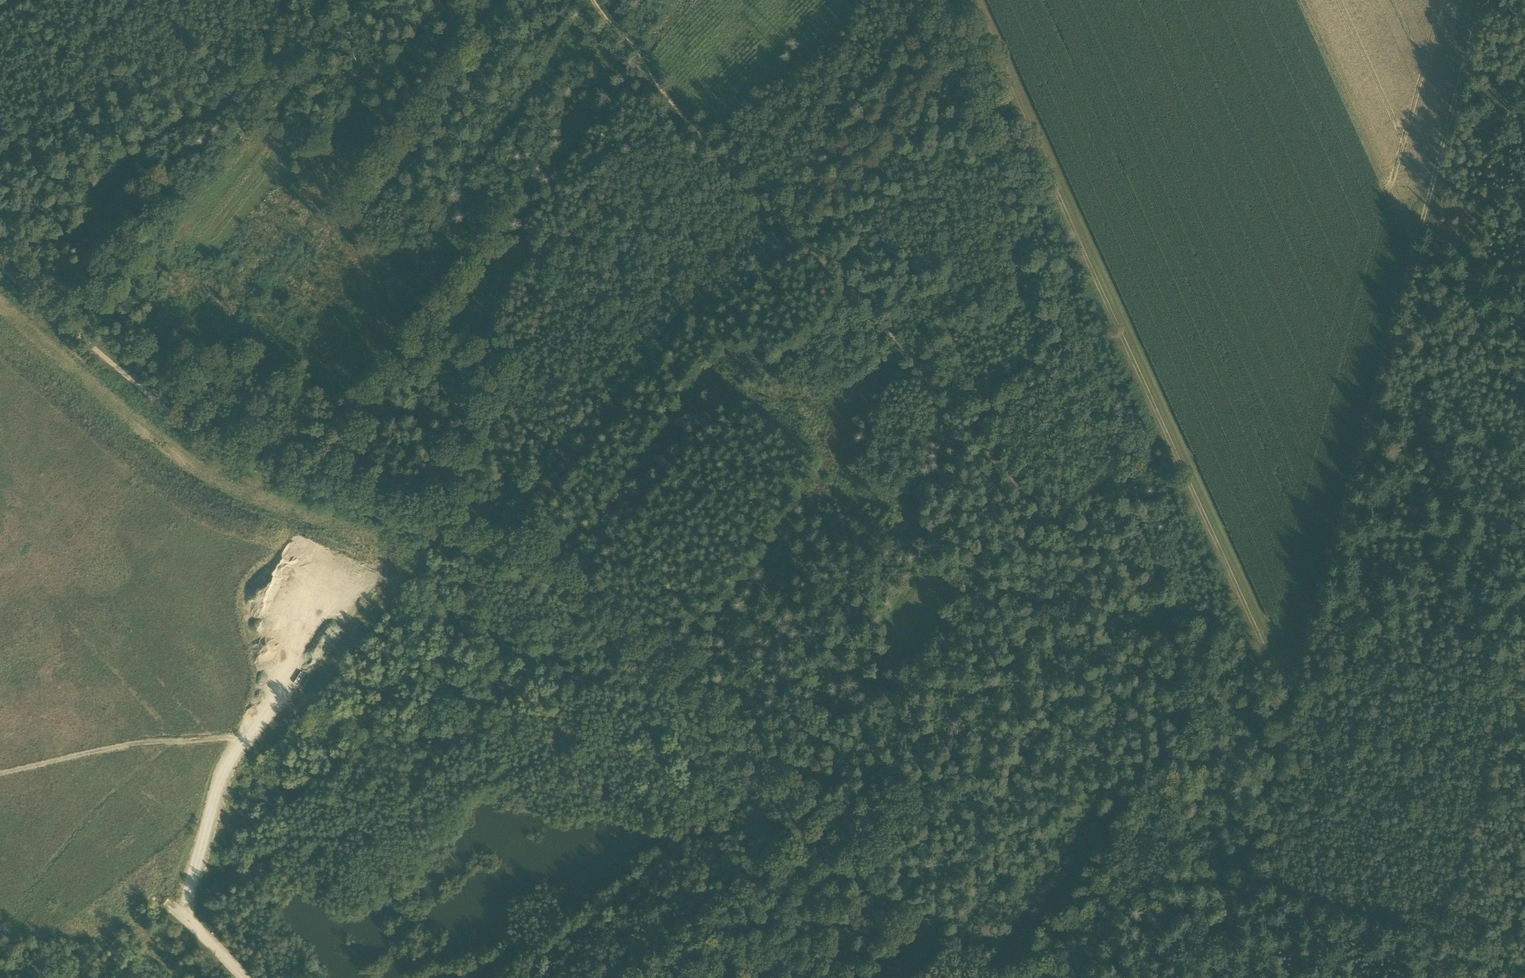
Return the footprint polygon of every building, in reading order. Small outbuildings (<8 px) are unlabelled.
[(254,538),(265,542),(269,531),(258,527),(254,538)] [(283,551),(287,540),(282,538),(278,549),(283,551)]
